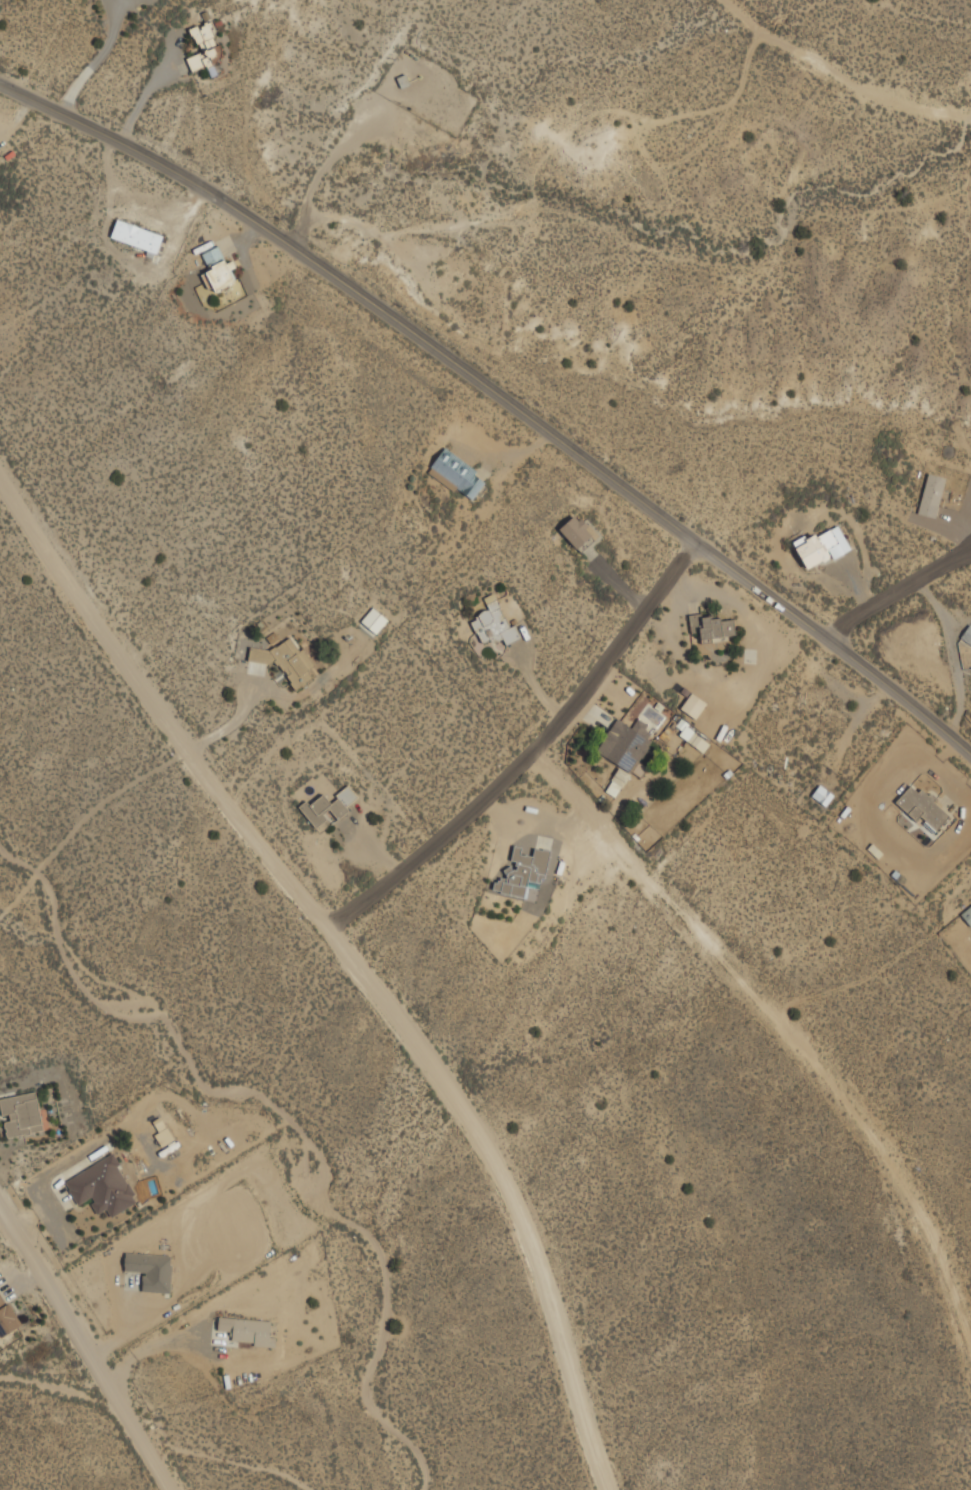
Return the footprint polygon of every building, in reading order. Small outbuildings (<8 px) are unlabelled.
[(216,34),(209,20),(189,29),(196,43),(216,34)] [(191,71),(208,66),(211,75),(221,72),(217,61),(225,58),(220,45),(186,56),(191,71)] [(110,239),(157,253),(163,234),(116,220),(110,239)] [(203,252),(210,270),(202,272),(209,291),(238,280),(230,261),(226,263),(220,246),(203,252)] [(473,502),(489,479),(445,447),(428,470),(473,502)] [(936,517),(947,478),(928,473),(918,512),(936,517)] [(579,549),(595,532),(574,513),(559,530),(579,549)] [(806,568),(850,548),(838,523),(794,543),(806,568)] [(518,639),(496,592),(485,597),(490,609),(470,618),(482,645),(502,636),(506,644),(518,639)] [(361,621),(376,635),(389,620),(373,606),(361,621)] [(692,633),(701,632),(702,640),(736,637),(734,614),(690,618),(692,633)] [(970,643),(970,623),(961,636),(970,643)] [(314,678),(308,670),(314,666),(293,631),(252,657),(257,665),(274,655),(295,690),(314,678)] [(695,718),(707,702),(692,691),(680,707),(695,718)] [(620,765),(605,790),(615,797),(630,774),(642,781),(650,767),(640,761),(653,739),(645,734),(650,724),(638,717),(633,726),(619,717),(598,752),(620,765)] [(675,729),(704,751),(711,741),(682,720),(675,729)] [(895,801),(917,821),(922,815),(937,829),(951,814),(914,780),(895,801)] [(834,793),(821,783),(812,794),(826,804),(834,793)] [(301,808),(319,833),(350,810),(347,805),(358,796),(350,785),(330,800),(323,791),(301,808)] [(550,849),(534,847),(533,855),(522,853),(523,845),(513,844),(507,878),(495,876),(493,891),(527,897),(528,886),(543,889),(550,849)] [(970,925),(970,924),(970,906),(961,913),(970,925)] [(0,1097),(7,1137),(44,1130),(36,1090),(0,1097)] [(159,1162),(173,1152),(161,1134),(146,1144),(159,1162)] [(64,1179),(77,1203),(88,1197),(97,1213),(107,1208),(111,1215),(140,1200),(114,1152),(64,1179)] [(172,1253),(125,1253),(125,1271),(143,1272),(143,1292),(171,1292),(172,1253)] [(21,1324),(0,1287),(0,1336),(21,1324)] [(230,1343),(273,1346),(275,1320),(218,1317),(217,1330),(231,1331),(230,1343)]
